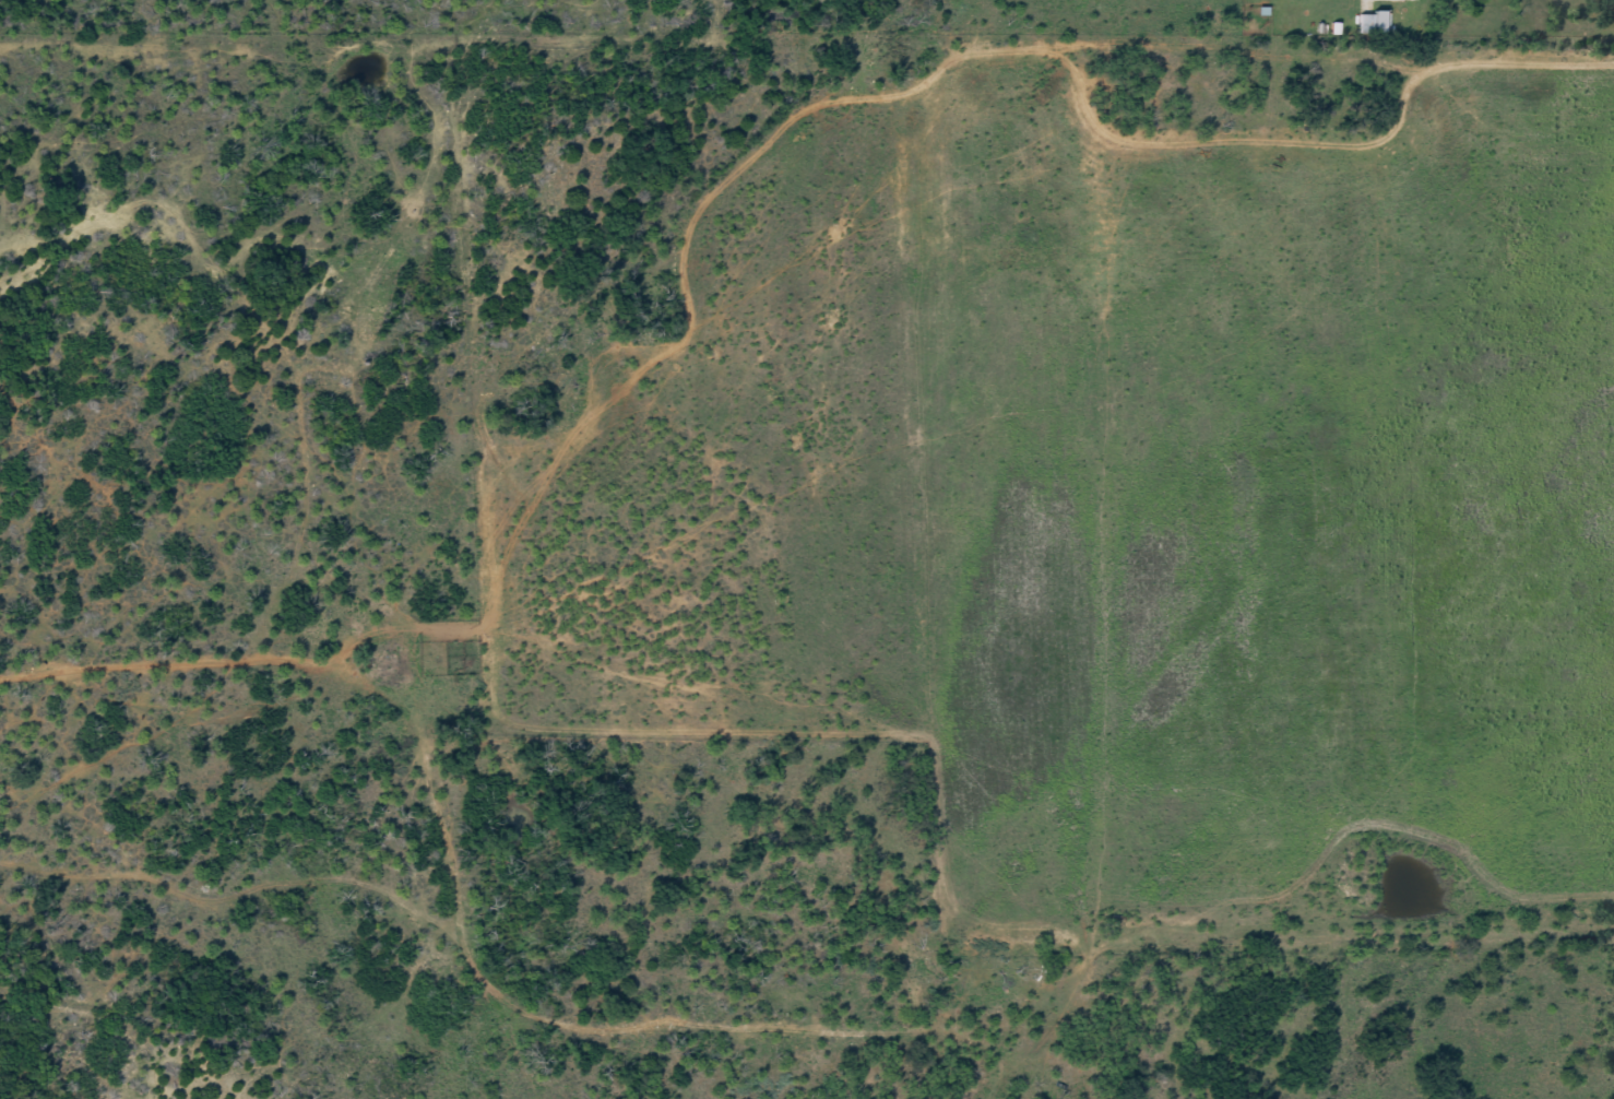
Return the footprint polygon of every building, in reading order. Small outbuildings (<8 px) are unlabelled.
[(1357,39),(1382,39),(1382,16),(1357,16),(1357,39)]
